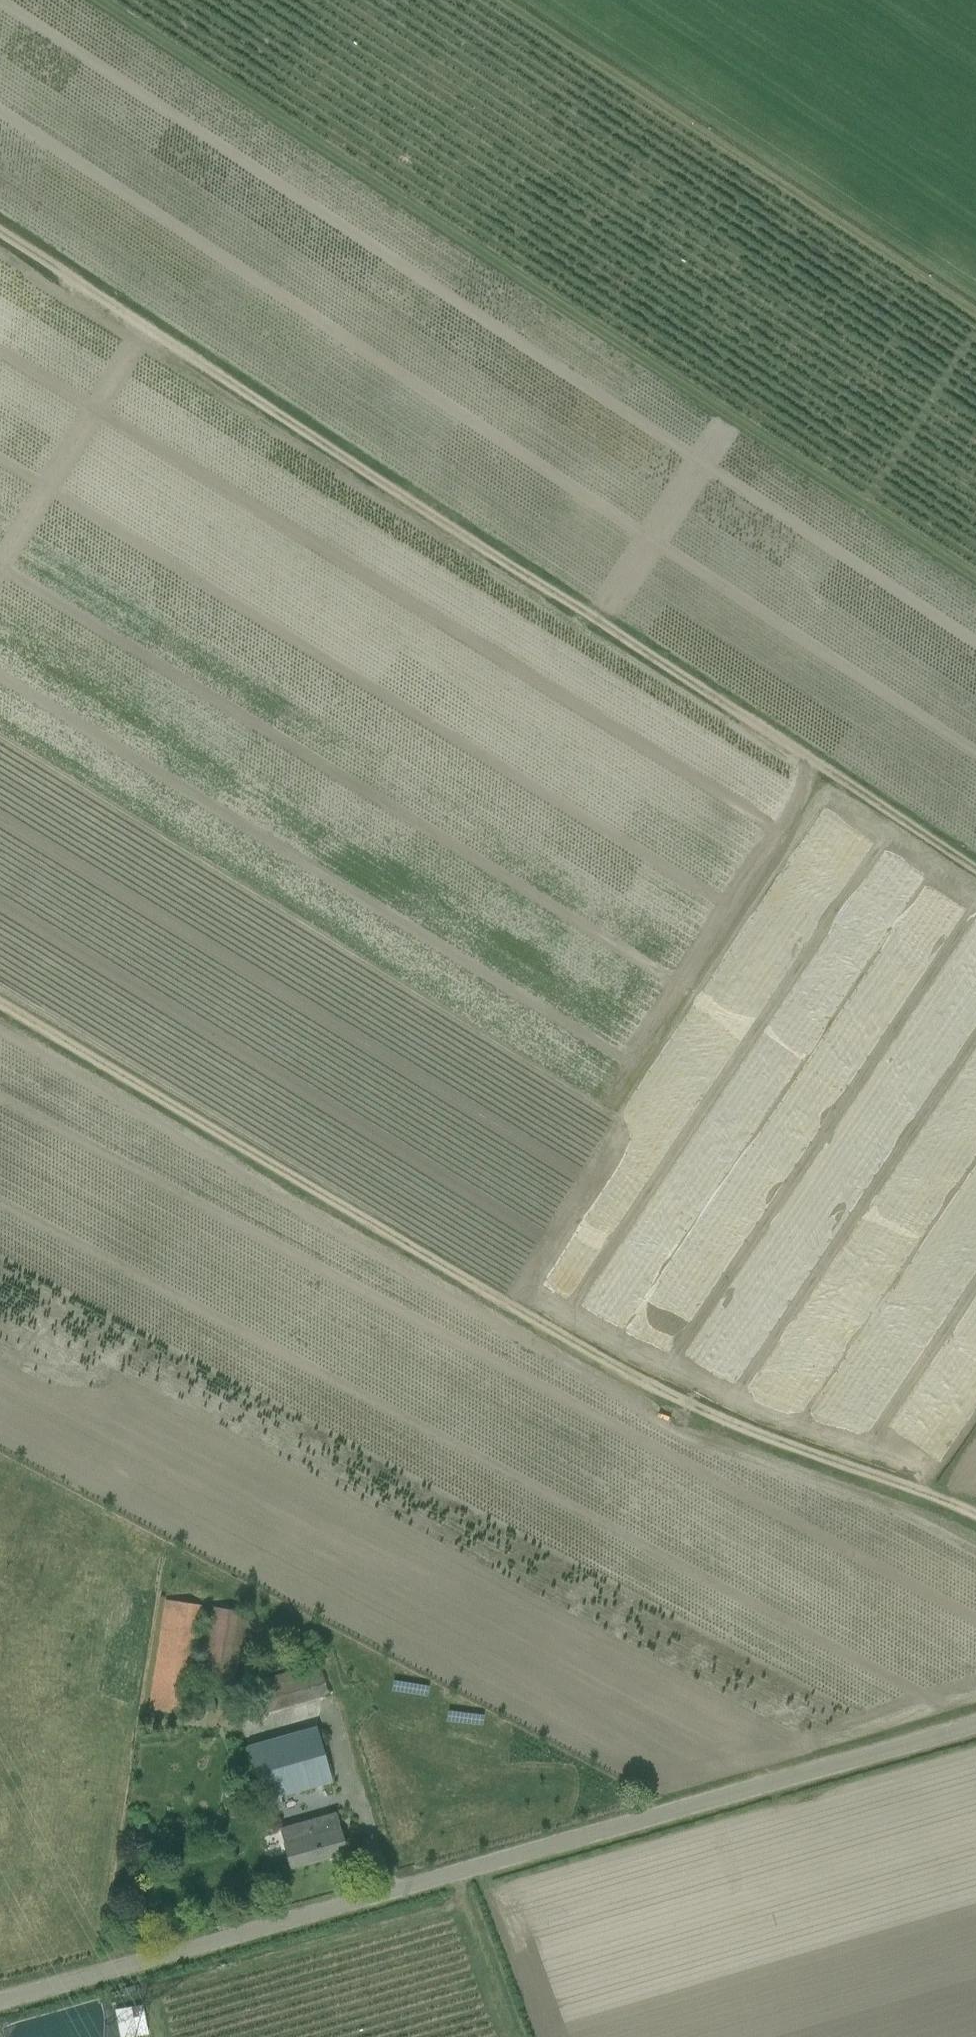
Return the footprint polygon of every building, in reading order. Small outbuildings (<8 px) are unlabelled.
[(202,1606),(165,1600),(148,1709),(185,1715),(202,1606)] [(246,1612),(211,1606),(199,1686),(234,1692),(246,1612)] [(303,1667),(313,1701),(328,1697),(318,1663),(303,1667)] [(245,1683),(252,1717),(293,1707),(283,1673),(245,1683)] [(266,1813),(335,1795),(316,1726),(247,1745),(266,1813)] [(280,1828),(290,1868),(346,1853),(335,1811),(280,1828)] [(148,2033),(143,2003),(114,2008),(119,2036),(125,2036),(148,2033)]
